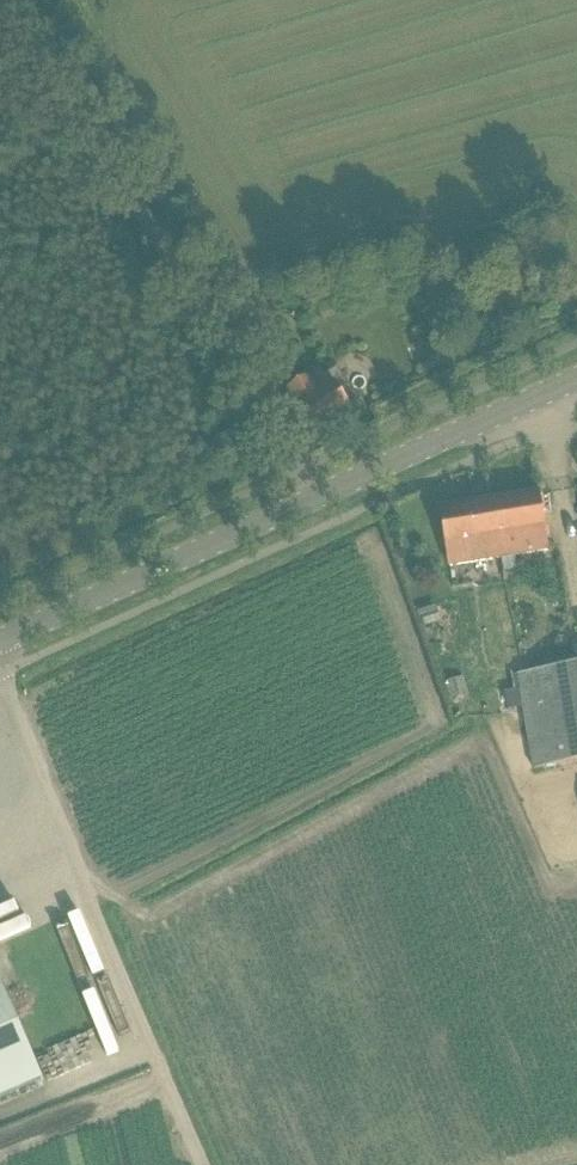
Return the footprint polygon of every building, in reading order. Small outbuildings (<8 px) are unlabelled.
[(307,432),(347,406),(334,385),(317,395),(308,380),(291,391),(300,406),(292,410),(307,432)] [(440,509),(450,567),(549,551),(539,493),(440,509)] [(516,676),(532,768),(576,761),(576,665),(516,676)] [(463,679),(445,684),(451,701),(468,696),(463,679)] [(42,1079),(0,984),(0,1097),(42,1079)]
